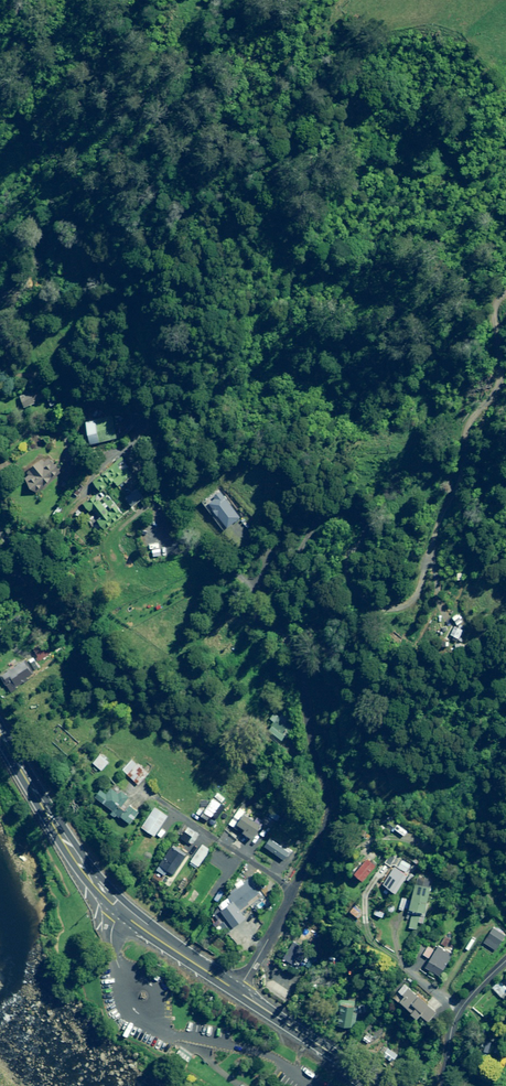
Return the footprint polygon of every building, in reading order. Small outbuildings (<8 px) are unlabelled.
[(44,400),(41,392),(24,397),(27,405),(44,400)] [(116,441),(112,420),(86,424),(90,446),(116,441)] [(48,462),(45,458),(23,475),(37,493),(64,472),(54,458),(48,462)] [(141,489),(126,499),(131,508),(147,498),(141,489)] [(1,625),(0,626),(0,640),(2,643),(9,639),(1,625)] [(48,658),(41,644),(33,649),(40,662),(48,658)] [(10,688),(16,685),(34,673),(26,660),(0,675),(6,685),(7,684),(10,688)] [(288,727),(275,719),(265,735),(278,743),(288,727)] [(109,763),(101,755),(94,763),(102,771),(109,763)] [(149,775),(133,759),(123,770),(139,785),(149,775)] [(115,816),(116,815),(119,817),(120,815),(131,824),(141,810),(130,801),(128,805),(126,803),(131,797),(123,791),(121,794),(113,787),(107,794),(101,789),(96,796),(113,810),(111,813),(115,816)] [(167,816),(156,809),(143,829),(153,836),(167,816)] [(252,840),(262,824),(255,820),(255,821),(244,814),(237,825),(245,830),(243,834),(252,840)] [(289,854),(270,840),(264,848),(283,861),(289,854)] [(188,854),(174,844),(160,865),(174,875),(188,854)] [(375,866),(367,858),(353,872),(362,880),(375,866)] [(415,869),(398,858),(394,866),(411,877),(415,869)] [(410,899),(407,909),(423,913),(431,882),(415,877),(410,899)] [(178,886),(178,884),(178,883),(178,881),(177,880),(175,880),(174,879),(172,879),(171,880),(170,881),(169,882),(169,884),(169,885),(170,887),(171,888),(172,888),(173,889),(175,888),(176,888),(177,887),(178,886)] [(227,895),(232,901),(220,910),(226,919),(217,924),(223,932),(244,918),(239,910),(248,904),(247,902),(257,895),(248,881),(227,895)] [(407,909),(410,899),(406,898),(406,900),(401,898),(398,910),(403,912),(404,908),(407,909)] [(419,925),(421,918),(411,916),(408,929),(417,931),(418,925),(419,925)] [(503,937),(491,929),(482,943),(494,951),(503,937)] [(449,941),(444,938),(439,945),(445,948),(449,941)] [(307,949),(293,942),(284,960),(298,967),(307,949)] [(436,950),(424,942),(417,953),(429,960),(424,968),(429,971),(428,973),(431,975),(433,973),(438,976),(450,956),(437,948),(436,950)] [(266,972),(259,983),(280,998),(288,986),(266,972)] [(428,1003),(403,983),(393,997),(411,1011),(410,1012),(416,1017),(419,1014),(428,1021),(441,1005),(432,998),(428,1003)] [(499,983),(491,990),(500,999),(505,994),(505,990),(499,983)] [(353,1014),(355,1000),(339,998),(337,1011),(339,1011),(337,1026),(353,1028),(355,1015),(353,1014)] [(355,1014),(358,1013),(359,1015),(365,1014),(364,1007),(358,1008),(358,1009),(355,1009),(355,1014)] [(366,1036),(362,1041),(369,1045),(372,1041),(366,1036)] [(192,1055),(179,1046),(173,1054),(185,1063),(192,1055)]
